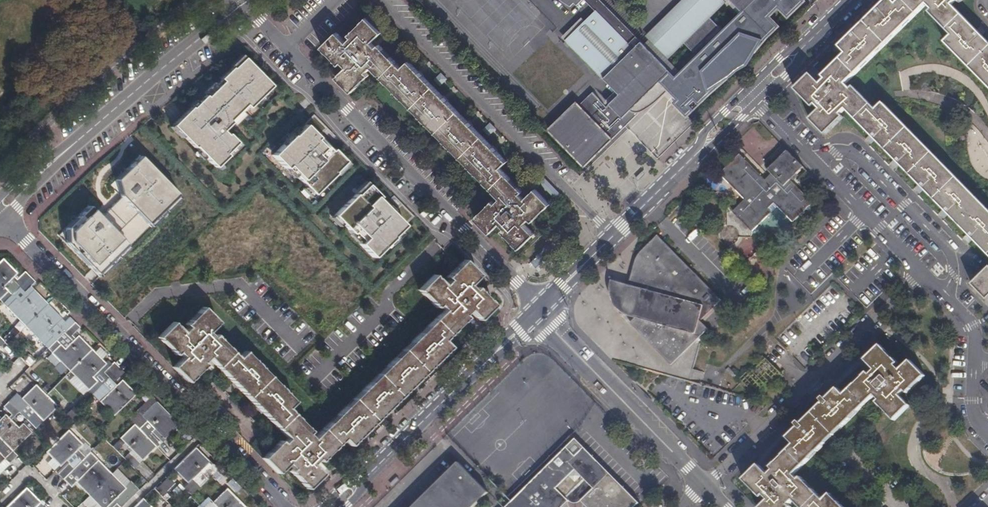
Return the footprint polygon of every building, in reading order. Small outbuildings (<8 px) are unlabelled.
[(744,8),(723,29),(711,18),(685,43),(694,53),(703,44),(706,47),(676,76),(602,0),(585,0),(595,10),(565,40),(566,41),(563,44),(567,48),(570,45),(603,79),(604,78),(616,90),(604,103),(593,91),(581,104),(577,100),(547,129),(585,168),(615,139),(614,138),(641,111),(642,111),(645,110),(646,108),(651,106),(659,99),(662,97),(664,94),(667,92),(668,90),(676,99),(672,103),(688,118),(782,25),(772,16),(779,9),(789,19),(808,0),(736,0),(744,8)] [(952,6),(957,1),(960,4),(963,0),(901,0),(896,5),(891,0),(887,0),(854,33),(839,47),(846,55),(822,77),(825,80),(820,85),(810,75),(795,90),(812,108),(815,105),(821,110),(810,120),(825,135),(843,118),(840,115),(845,110),(872,138),(897,163),(921,187),(945,212),(970,238),(987,256),(987,210),(883,104),(876,110),(853,87),(850,90),(845,85),(927,5),(932,10),(929,13),(951,37),(945,43),(987,88),(987,43),(952,6)] [(508,162),(502,155),(492,146),(473,126),(463,117),(453,106),(443,96),(425,77),(415,67),(409,61),(402,68),(380,45),(377,48),(372,43),(382,33),(367,18),(350,35),(352,38),(348,43),(338,32),(322,47),(340,65),(342,63),(347,67),(337,76),(352,92),(370,75),(367,72),(372,68),(501,199),(496,203),(494,201),(476,218),(491,233),(501,224),(506,228),(503,231),(521,249),(536,234),(526,224),(530,220),(533,222),(551,205),(536,189),(526,199),(521,194),(524,192),(501,168),(508,162)] [(243,58),(173,125),(214,167),(236,145),(223,132),(270,86),(243,58)] [(442,73),(435,80),(440,86),(447,80),(442,73)] [(313,116),(274,154),(314,195),(346,163),(320,136),(327,129),(313,116)] [(791,181),(804,168),(788,151),(768,170),(772,174),(766,181),(740,155),(720,174),(746,200),(733,212),(752,232),(772,213),(769,210),(775,204),(793,223),(813,203),(791,181)] [(88,205),(57,234),(100,278),(181,199),(140,156),(109,186),(120,197),(100,217),(88,205)] [(365,185),(334,215),(375,257),(414,219),(400,205),(393,213),(365,185)] [(633,271),(699,339),(700,338),(696,334),(700,323),(722,300),(658,235),(654,239),(645,248),(641,251),(639,254),(637,257),(636,259),(635,261),(633,271)] [(744,240),(735,246),(741,258),(751,253),(744,240)] [(540,268),(552,252),(546,247),(533,263),(540,268)] [(759,251),(748,260),(766,281),(777,272),(759,251)] [(100,402),(114,417),(137,395),(122,380),(119,383),(116,381),(125,373),(114,362),(106,370),(103,367),(106,364),(79,336),(76,339),(72,336),(81,328),(70,317),(65,322),(31,287),(36,282),(25,272),(18,280),(14,276),(17,273),(3,259),(0,262),(0,300),(93,394),(97,390),(104,398),(100,402)] [(350,447),(356,441),(365,431),(385,412),(395,402),(405,392),(415,382),(434,363),(444,353),(450,347),(444,340),(467,318),(464,315),(469,311),(478,321),(494,305),(476,287),(473,290),(469,285),(479,276),(464,260),(446,278),(449,281),(444,285),(434,276),(419,290),(436,308),(439,306),(444,310),(313,440),(308,435),(311,432),(289,409),(295,403),(245,352),(239,359),(216,335),(213,338),(209,333),(219,323),(204,308),(186,325),(188,328),(187,330),(184,333),(174,323),(159,338),(176,356),(178,353),(183,358),(174,368),(189,383),(206,366),(207,366),(204,363),(208,359),(218,368),(235,385),(244,395),(254,405),(263,414),(288,439),(283,444),(281,441),(263,459),(278,474),(288,464),(293,469),(290,471),(307,490),(323,475),(313,465),(318,460),(321,463),(344,440),(350,447)] [(972,286),(987,301),(987,270),(972,286)] [(672,366),(699,339),(633,271),(625,305),(620,303),(617,312),(638,319),(635,328),(672,366)] [(831,494),(824,501),(818,494),(802,478),(799,480),(794,476),(875,396),(879,401),(877,403),(895,421),(910,406),(900,396),(905,391),(908,394),(926,377),(911,361),(900,372),(895,367),(899,364),(881,345),(865,361),(875,371),(871,375),(868,373),(867,374),(845,395),(838,388),(827,400),(825,397),(822,400),(824,403),(823,404),(818,408),(808,419),(804,422),(802,424),(800,422),(797,425),(799,427),(787,438),(794,445),(771,468),(774,470),(769,475),(759,465),(744,480),(762,498),(764,496),(769,500),(762,506),(791,506),(789,505),(794,501),(800,506),(843,506),(831,494)] [(649,359),(653,356),(657,360),(661,356),(651,346),(644,354),(649,359)] [(23,361),(30,366),(35,360),(28,355),(23,361)] [(0,421),(0,438),(13,452),(14,451),(36,429),(31,424),(33,423),(39,417),(44,422),(58,407),(36,385),(22,399),(25,402),(22,405),(14,397),(4,407),(12,415),(9,418),(6,415),(0,421)] [(132,451),(124,459),(135,470),(140,465),(132,456),(135,454),(142,461),(157,447),(157,448),(162,443),(154,434),(157,432),(164,439),(179,425),(157,402),(143,416),(143,417),(135,425),(121,439),(113,447),(117,451),(125,443),(132,451)] [(112,506),(119,506),(114,501),(121,494),(129,501),(133,498),(125,490),(126,489),(90,453),(85,458),(78,450),(83,445),(69,431),(46,452),(61,467),(64,464),(66,467),(58,474),(68,485),(77,477),(79,480),(76,483),(100,506),(107,506),(111,503),(113,506),(112,506)] [(638,506),(577,443),(512,506),(506,500),(509,496),(507,494),(499,501),(505,506),(559,506),(567,498),(565,496),(569,493),(583,493),(586,496),(584,499),(592,506),(637,506),(638,506)] [(173,470),(188,484),(196,492),(200,487),(193,479),(199,472),(208,481),(218,470),(213,464),(205,472),(203,469),(210,462),(196,448),(173,470)] [(613,462),(608,468),(642,499),(646,494),(613,462)] [(489,493),(459,463),(414,506),(475,506),(489,493)] [(121,465),(118,471),(127,476),(130,470),(121,465)] [(163,496),(174,484),(167,477),(156,489),(163,496)] [(41,502),(27,488),(8,506),(36,506),(41,502)] [(227,489),(213,503),(216,506),(245,506),(227,489)]
